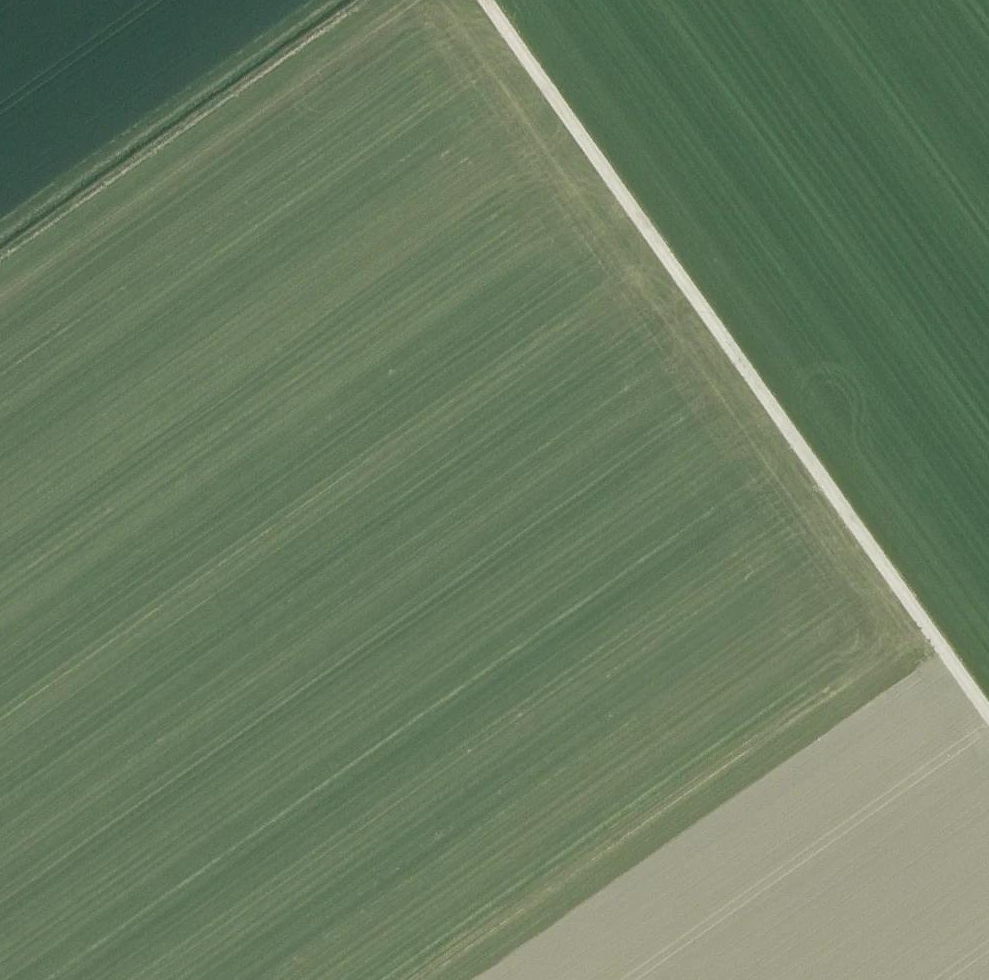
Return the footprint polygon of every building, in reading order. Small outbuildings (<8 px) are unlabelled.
[(936,662),(928,668),(938,682),(946,676),(936,662)]
